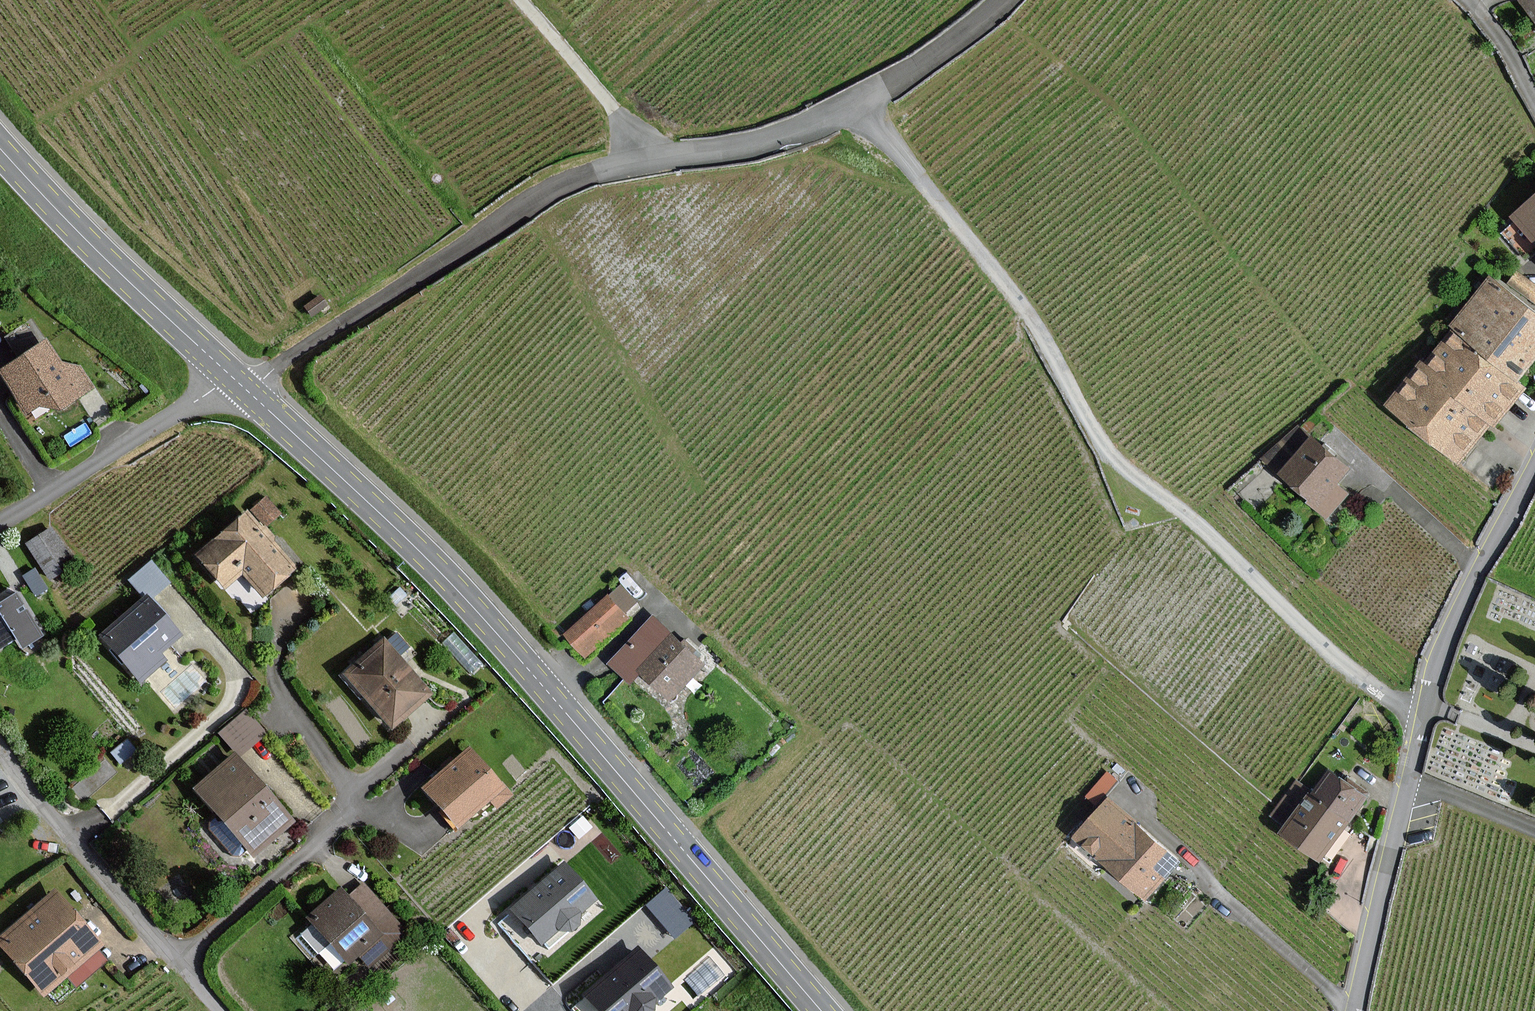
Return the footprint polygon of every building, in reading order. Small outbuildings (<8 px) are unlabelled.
[(1521,1),(1534,20),(1534,0),(1522,0),(1521,1)] [(1514,216),(1534,239),(1534,196),(1514,216)] [(1516,273),(1509,283),(1534,302),(1534,286),(1516,273)] [(1457,463),(1491,422),(1494,424),(1502,414),(1523,387),(1513,379),(1534,353),(1534,352),(1534,314),(1490,278),(1450,328),(1455,332),(1425,368),(1420,364),(1386,406),(1457,463)] [(31,430),(94,385),(79,364),(60,363),(46,339),(0,371),(0,379),(31,430)] [(1300,417),(1265,454),(1277,465),(1312,427),(1300,417)] [(1346,470),(1309,440),(1281,476),(1329,514),(1347,493),(1335,483),(1346,470)] [(200,555),(226,585),(243,570),(264,594),(293,569),(247,515),(200,555)] [(28,544),(51,578),(74,562),(51,528),(28,544)] [(16,592),(0,602),(0,648),(17,637),(22,646),(42,633),(16,592)] [(159,652),(180,634),(169,622),(149,597),(102,636),(141,681),(166,660),(159,652)] [(607,598),(566,634),(584,654),(625,618),(607,598)] [(671,698),(702,664),(669,634),(651,618),(610,664),(628,680),(638,668),(671,698)] [(383,643),(346,675),(391,725),(427,693),(383,643)] [(265,734),(246,711),(221,733),(240,755),(265,734)] [(509,792),(471,750),(426,791),(456,825),(488,795),(496,804),(509,792)] [(292,820),(253,776),(235,756),(197,789),(254,853),(292,820)] [(73,778),(78,793),(103,785),(99,770),(73,778)] [(1280,833),(1318,860),(1345,823),(1363,798),(1345,785),(1328,773),(1310,798),(1307,796),(1280,833)] [(1176,859),(1170,854),(1141,829),(1106,800),(1075,837),(1110,866),(1145,896),(1176,859)] [(593,898),(564,866),(513,911),(542,944),(593,898)] [(668,882),(645,901),(673,935),(696,916),(668,882)] [(359,954),(372,968),(410,931),(364,885),(349,899),(340,889),(310,918),(352,961),(359,954)] [(54,895),(1,944),(45,991),(98,942),(54,895)] [(642,952),(590,998),(602,1010),(641,1010),(671,985),(642,952)]
